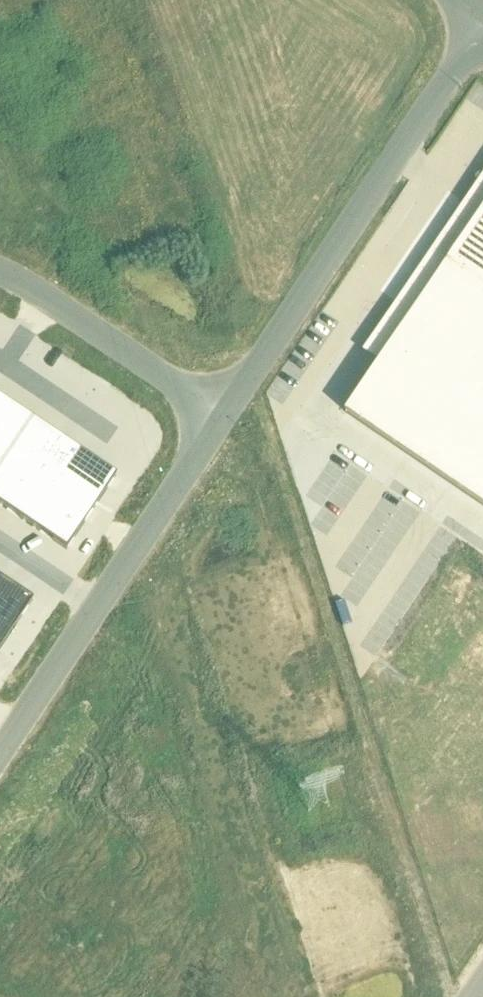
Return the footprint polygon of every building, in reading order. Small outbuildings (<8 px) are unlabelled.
[(380,364),(482,434),(482,212),(448,263),(436,282),(380,364)] [(66,550),(115,476),(0,398),(0,505),(66,550)] [(32,600),(0,578),(0,648),(32,600)] [(12,931),(0,923),(0,950),(12,931)] [(70,996),(90,996),(76,988),(70,996)]
